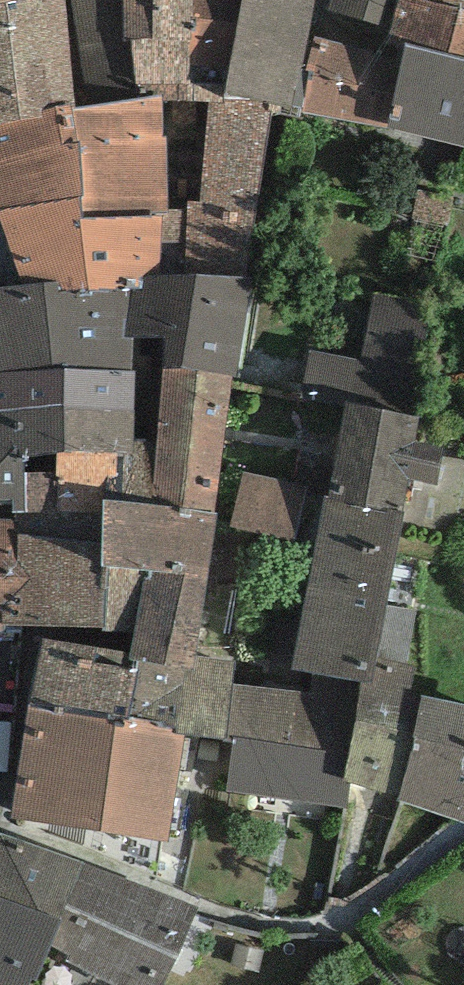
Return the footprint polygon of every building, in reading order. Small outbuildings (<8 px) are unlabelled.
[(0,2),(0,125),(75,107),(65,0),(11,0),(0,2)] [(75,107),(161,95),(163,104),(192,102),(194,0),(65,0),(75,107)] [(192,102),(209,103),(224,103),(225,94),(243,0),(194,0),(192,102)] [(225,94),(272,103),(300,108),(313,37),(320,0),(243,0),(225,94)] [(321,39),(382,53),(388,34),(398,0),(331,0),(321,39)] [(388,34),(463,54),(463,0),(398,0),(388,34)] [(321,39),(313,37),(300,108),(388,127),(403,57),(382,53),(321,39)] [(405,46),(403,57),(388,127),(463,147),(463,61),(405,46)] [(248,278),(272,103),(225,94),(224,103),(209,103),(201,201),(186,202),(186,211),(168,210),(162,210),(161,275),(248,278)] [(0,125),(0,212),(80,196),(84,212),(162,210),(168,210),(163,104),(161,95),(75,107),(0,125)] [(162,210),(84,212),(80,196),(0,212),(0,217),(23,286),(58,283),(58,293),(130,290),(131,276),(161,275),(162,210)] [(248,278),(161,275),(131,276),(130,290),(125,339),(136,338),(164,340),(162,369),(231,376),(236,376),(248,278)] [(0,288),(0,369),(11,369),(62,370),(134,372),(136,338),(125,339),(130,290),(58,293),(58,283),(23,286),(4,287),(0,288)] [(439,307),(373,294),(360,360),(310,350),(302,395),(344,403),(418,417),(439,307)] [(11,498),(11,513),(18,512),(25,514),(24,472),(24,453),(56,451),(63,451),(62,370),(11,369),(0,369),(0,498),(11,498)] [(214,511),(231,376),(162,369),(158,438),(135,437),(135,451),(117,452),(118,501),(214,511)] [(134,372),(62,370),(63,451),(117,452),(135,451),(135,437),(134,372)] [(418,417),(344,403),(325,499),(402,514),(409,479),(436,484),(444,447),(415,441),(418,417)] [(118,501),(117,452),(63,451),(56,451),(57,472),(24,472),(25,514),(104,514),(103,500),(118,501)] [(308,487),(243,472),(230,528),(295,542),(308,487)] [(402,514),(325,499),(292,667),(311,671),(362,680),(373,682),(377,658),(402,514)] [(196,657),(214,511),(118,501),(103,500),(104,514),(102,540),(100,568),(109,568),(106,627),(105,633),(137,634),(132,653),(130,659),(138,660),(195,668),(196,657)] [(3,634),(2,626),(23,627),(106,627),(109,568),(100,568),(102,540),(24,534),(17,534),(15,522),(0,521),(0,634),(3,634)] [(132,653),(43,639),(29,709),(126,726),(138,660),(130,659),(132,653)] [(195,668),(138,660),(126,726),(184,736),(226,740),(227,734),(232,684),(234,662),(196,657),(195,668)] [(415,669),(377,658),(373,682),(362,680),(350,752),(345,783),(351,784),(400,796),(422,696),(410,696),(415,669)] [(350,752),(362,680),(311,671),(311,691),(232,684),(227,734),(234,735),(350,752)] [(422,696),(400,796),(398,803),(463,821),(463,706),(422,696)] [(126,726),(29,709),(11,818),(168,842),(184,736),(126,726)] [(345,783),(350,752),(234,735),(224,791),(346,811),(351,784),(345,783)] [(0,834),(0,898),(60,920),(82,864),(0,834)] [(82,864),(60,920),(50,948),(67,955),(64,961),(111,984),(163,984),(200,911),(82,864)] [(60,920),(0,898),(0,984),(27,984),(31,978),(37,982),(50,948),(60,920)]
